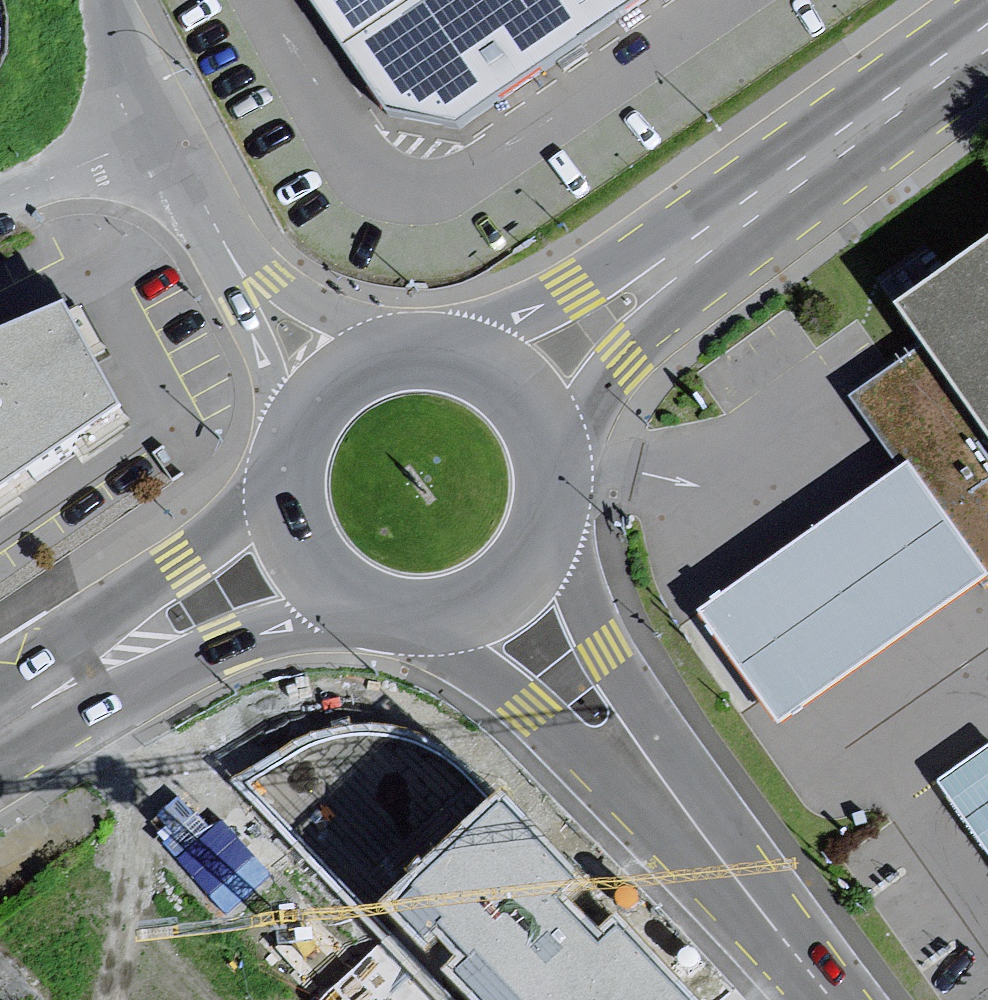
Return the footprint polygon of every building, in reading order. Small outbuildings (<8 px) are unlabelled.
[(399,122),(469,138),(665,0),(320,0),(399,122)] [(896,303),(925,345),(850,396),(984,589),(987,586),(987,236),(896,303)] [(156,411),(101,309),(0,346),(0,517),(156,411)] [(987,576),(987,574),(907,460),(697,609),(778,724),(987,576)] [(245,782),(368,912),(377,904),(426,954),(439,940),(453,955),(440,969),(469,999),(700,999),(615,912),(597,928),(567,896),(584,878),(501,788),(490,799),(454,764),(424,743),(386,733),(363,732),(347,734),(331,736),(315,742),(297,749),(245,782)] [(936,780),(987,854),(987,744),(936,780)] [(232,909),(276,873),(227,813),(183,849),(232,909)]
